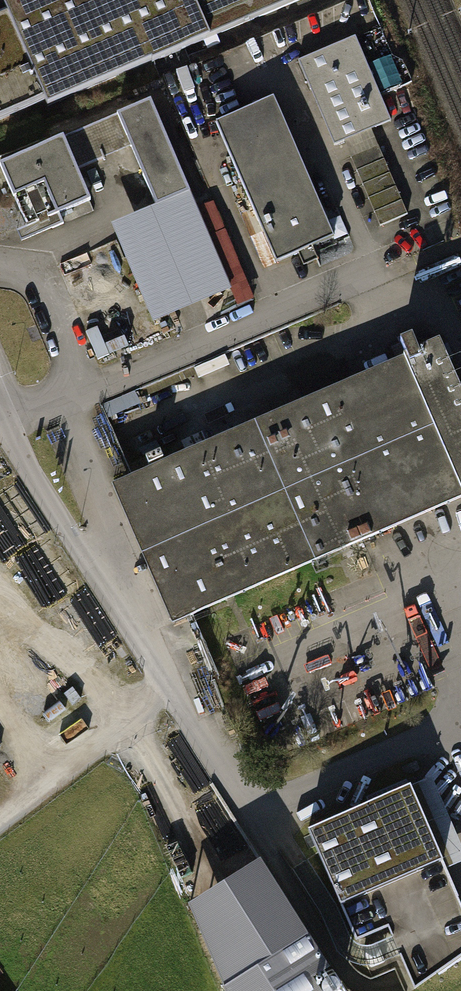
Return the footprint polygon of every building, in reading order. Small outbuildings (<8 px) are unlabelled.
[(3,9),(0,10),(0,117),(284,0),(0,0),(0,2),(3,9)] [(329,143),(386,118),(351,36),(294,60),(329,143)] [(274,257),(332,232),(270,92),(212,118),(274,257)] [(147,94),(113,108),(151,201),(105,220),(147,321),(228,288),(147,94)] [(0,157),(0,175),(21,224),(87,197),(59,132),(0,157)] [(460,504),(460,392),(440,344),(113,489),(174,624),(460,504)] [(303,825),(350,939),(385,925),(411,987),(460,948),(460,913),(408,782),(303,825)] [(308,944),(259,868),(190,911),(224,990),(233,990),(308,944)] [(308,944),(233,990),(315,990),(311,984),(327,974),(308,944)]
